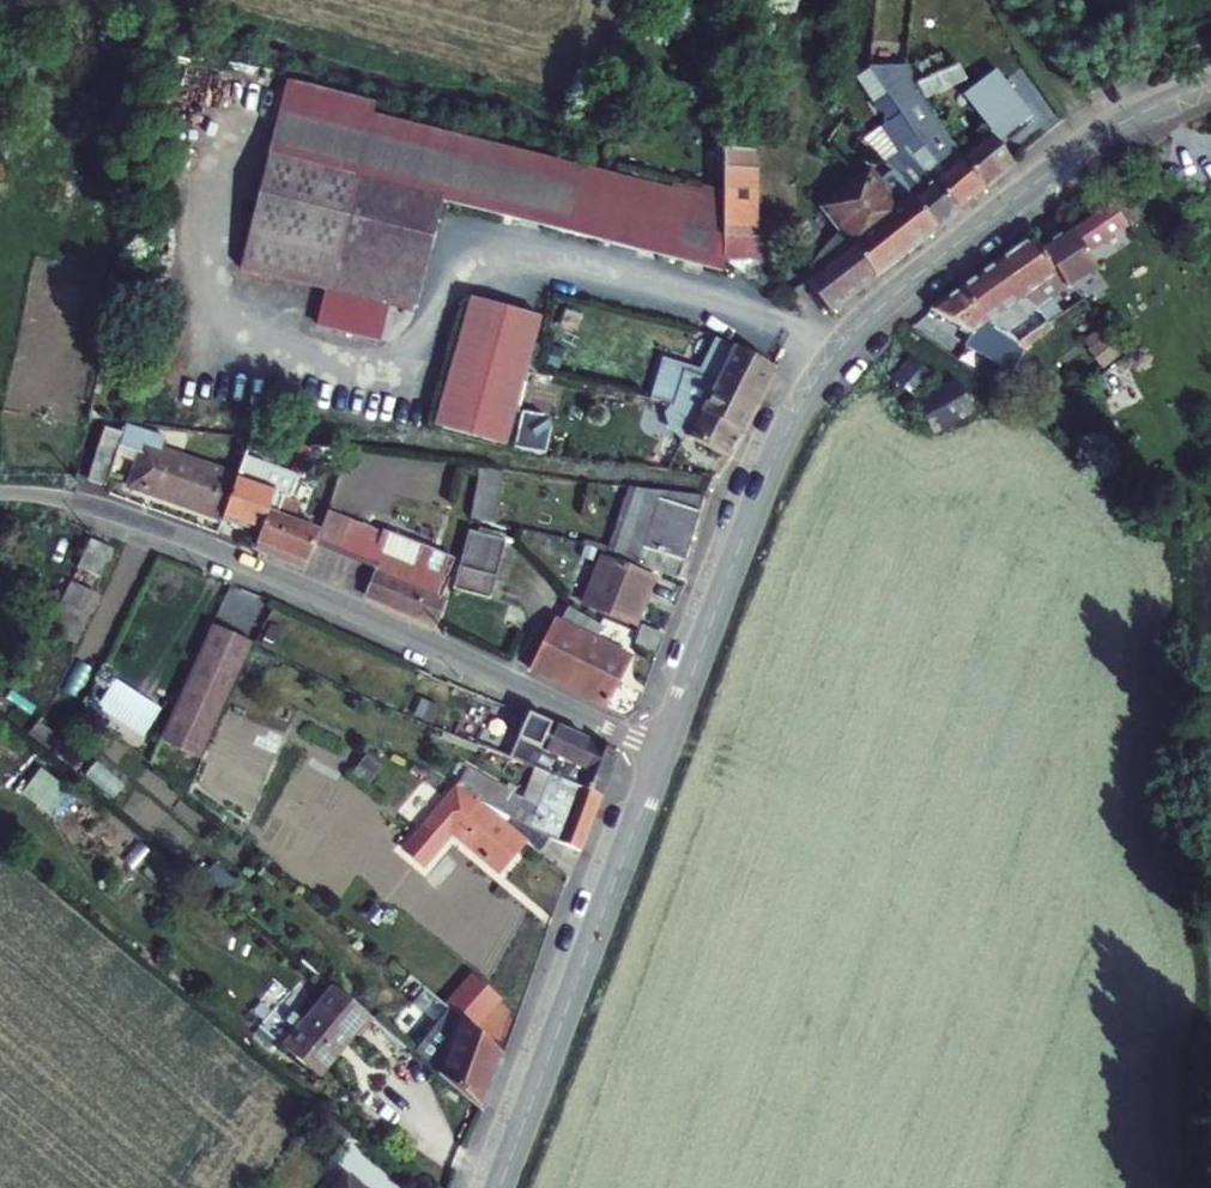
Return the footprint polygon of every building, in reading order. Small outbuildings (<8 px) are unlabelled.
[(937,174),(962,207),(987,187),(964,153),(927,102),(924,99),(914,84),(897,59),(872,72),(887,91),(941,158),(946,157),(949,160),(937,174)] [(959,65),(914,84),(924,99),(964,82),(959,65)] [(997,127),(964,153),(987,187),(1019,161),(1002,139),(1037,113),(1001,67),(969,92),(997,127)] [(366,107),(276,85),(228,279),(317,301),(309,334),(367,348),(376,316),(409,323),(436,214),(718,281),(720,271),(765,289),(765,244),(719,238),(721,208),(363,118),(366,107)] [(916,199),(937,227),(962,207),(937,174),(949,160),(946,157),(941,158),(887,91),(869,105),(902,148),(889,158),(897,162),(901,160),(909,171),(903,176),(916,199)] [(821,292),(835,311),(937,227),(916,199),(903,176),(909,171),(901,160),(897,162),(889,158),(855,184),(849,176),(842,181),(848,189),(826,207),(845,232),(832,244),(821,256),(809,275),(811,279),(821,292)] [(755,221),(759,171),(723,168),(721,208),(719,238),(772,245),(774,222),(755,221)] [(1032,234),(997,259),(1031,314),(1052,329),(1066,319),(1057,307),(1054,302),(1099,271),(1089,256),(1128,229),(1110,204),(1041,247),(1032,234)] [(954,290),(1004,362),(1016,354),(995,339),(1031,314),(997,259),(954,290)] [(1004,362),(954,290),(930,307),(963,335),(954,345),(991,371),(1004,362)] [(1117,354),(1096,324),(1082,334),(1103,364),(1117,354)] [(444,453),(533,468),(540,398),(546,338),(458,328),(444,453)] [(673,450),(736,465),(771,371),(692,348),(683,381),(644,374),(637,407),(676,416),(670,430),(673,450)] [(937,378),(914,358),(889,387),(898,396),(912,408),(937,378)] [(958,383),(919,403),(937,438),(976,417),(958,383)] [(560,471),(566,400),(540,398),(533,468),(560,471)] [(113,482),(122,453),(92,441),(71,497),(96,498),(108,502),(113,482)] [(140,458),(122,453),(113,482),(132,487),(130,496),(226,526),(238,483),(142,454),(140,458)] [(244,462),(238,483),(226,526),(267,538),(272,522),(278,495),(246,487),(252,464),(244,462)] [(278,495),(284,472),(252,464),(246,487),(278,495)] [(491,478),(483,509),(521,519),(532,483),(491,478)] [(683,584),(718,506),(639,494),(612,558),(619,559),(597,617),(639,632),(662,576),(683,584)] [(367,602),(394,536),(332,514),(329,522),(334,525),(316,580),(367,602)] [(267,538),(261,555),(311,577),(322,545),(304,539),(305,534),(295,531),(297,522),(288,519),(277,525),(272,522),(267,538)] [(455,619),(470,562),(394,536),(367,602),(450,640),(455,619)] [(88,537),(75,567),(98,577),(112,547),(88,537)] [(510,558),(473,550),(470,562),(455,619),(490,628),(494,614),(510,558)] [(220,622),(237,622),(237,587),(220,587),(220,622)] [(103,610),(73,594),(48,646),(79,658),(103,610)] [(258,654),(216,634),(160,751),(201,770),(258,654)] [(625,668),(551,635),(537,676),(620,711),(629,686),(622,682),(625,668)] [(645,636),(641,646),(656,651),(660,652),(663,641),(645,636)] [(656,651),(641,646),(636,660),(652,665),(656,651)] [(528,769),(604,803),(620,763),(531,722),(529,734),(516,763),(528,769)] [(20,793),(51,814),(69,788),(38,767),(20,793)] [(550,843),(581,858),(604,803),(528,769),(514,800),(461,773),(451,793),(458,795),(550,843)] [(550,843),(458,795),(407,849),(427,867),(456,836),(500,877),(529,846),(537,855),(550,843)] [(386,939),(373,931),(368,938),(379,947),(386,939)] [(477,1124),(500,1065),(473,1045),(498,1016),(469,994),(446,1023),(405,991),(391,1008),(430,1039),(408,1066),(477,1124)] [(365,1030),(325,996),(275,1055),(309,1084),(344,1043),(350,1048),(365,1030)] [(301,1139),(330,1163),(345,1145),(316,1121),(301,1139)]
